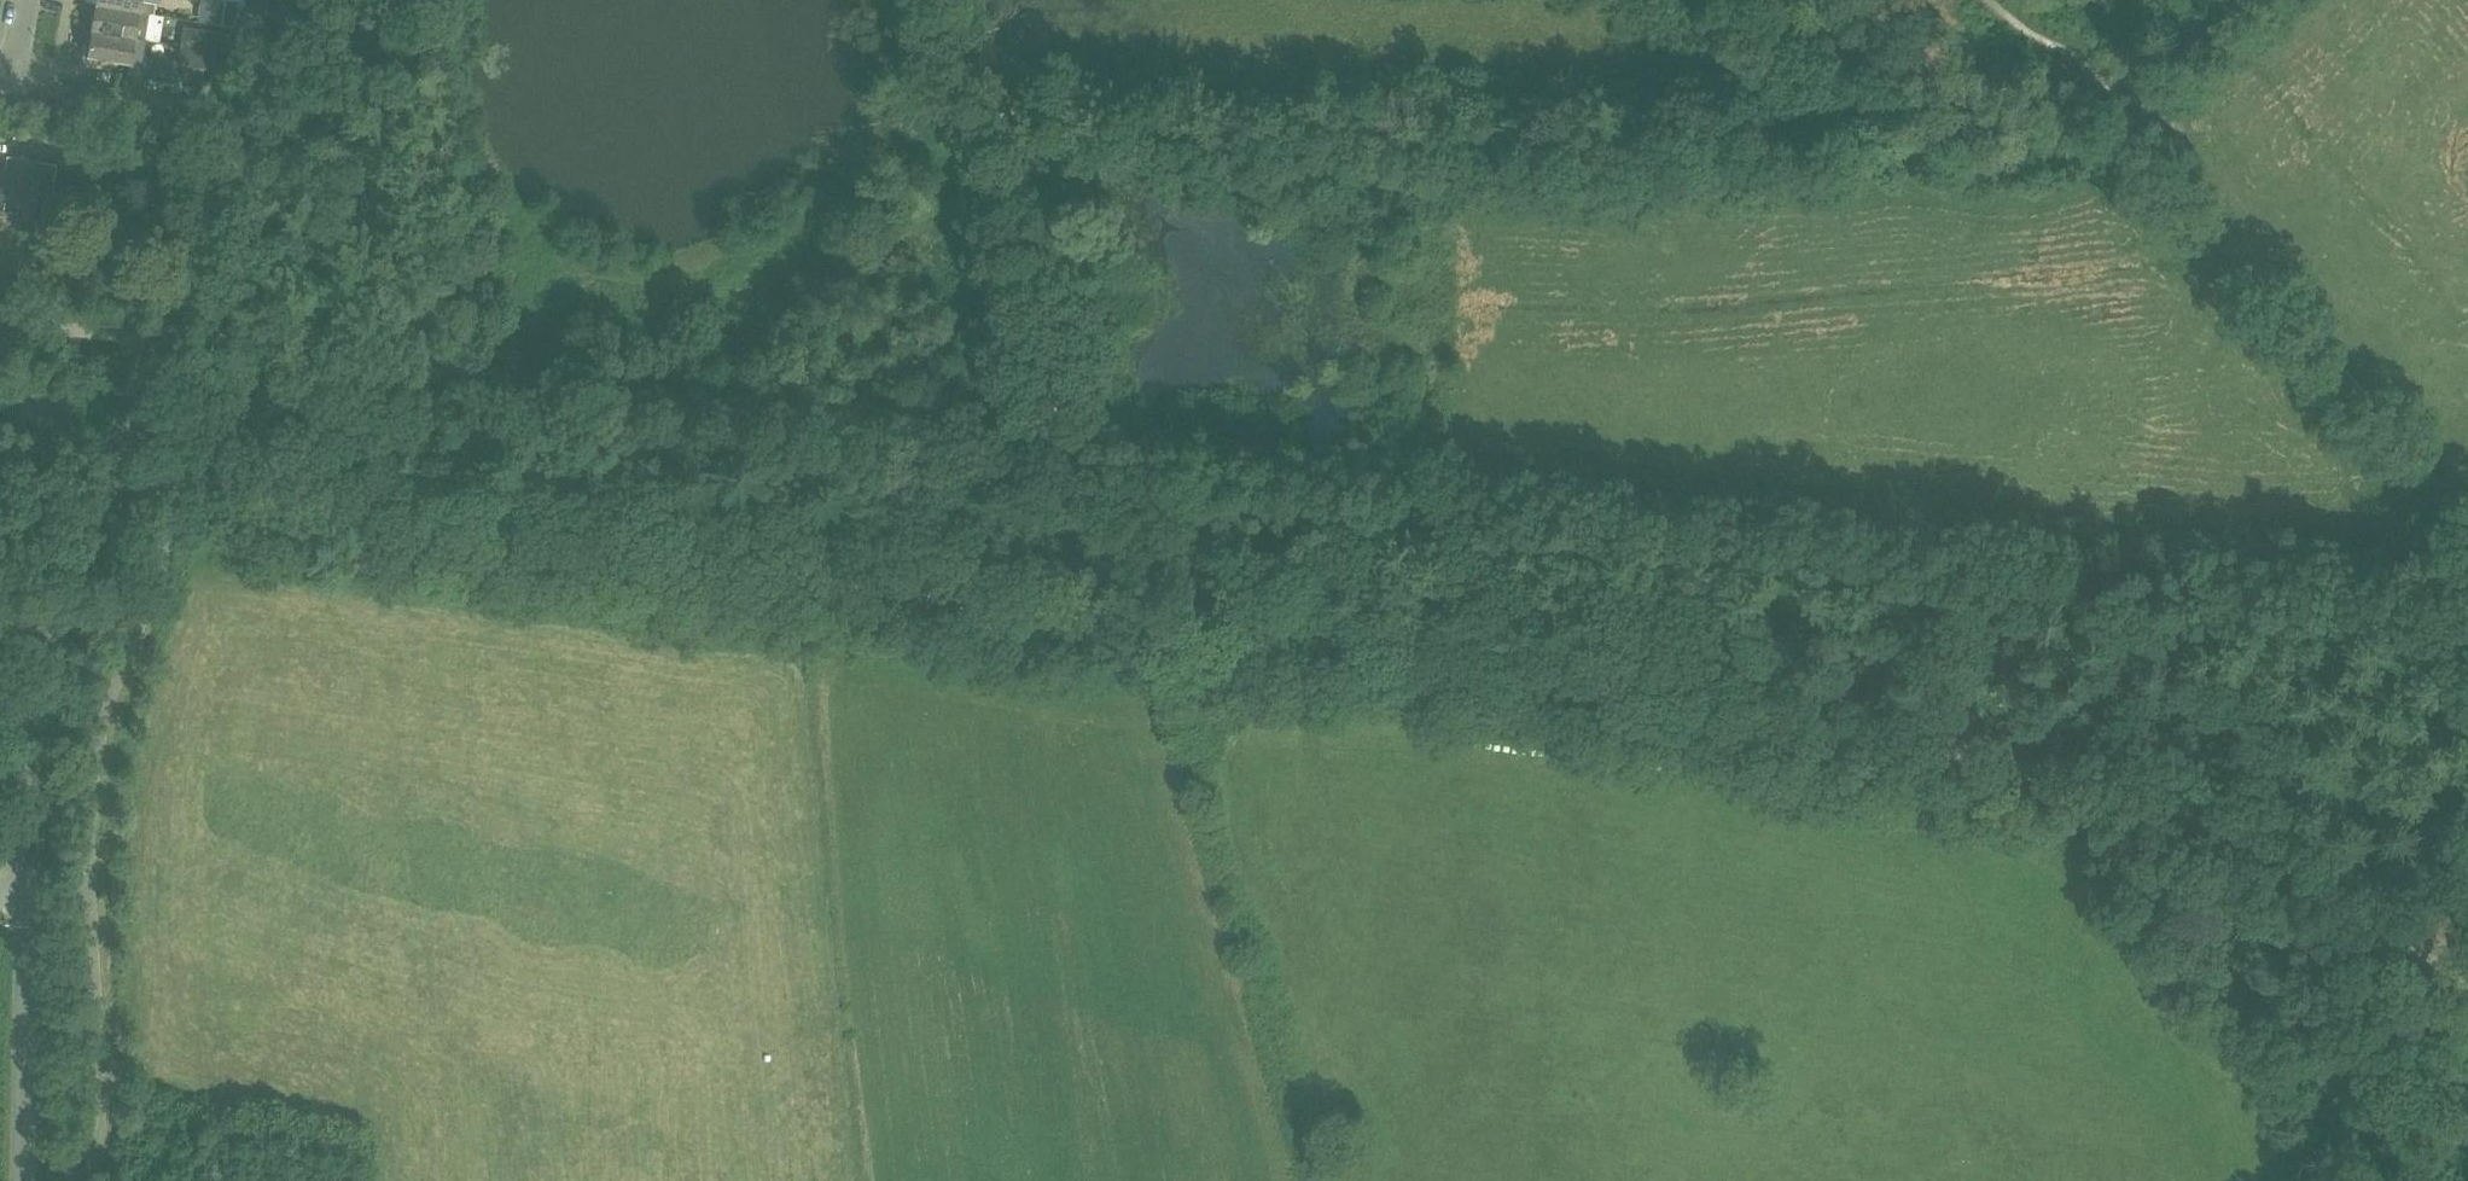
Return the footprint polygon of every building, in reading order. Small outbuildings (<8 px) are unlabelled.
[(143,0),(96,0),(96,5),(150,14),(154,14),(156,3),(143,0)] [(137,38),(146,39),(150,14),(96,5),(91,31),(137,38)] [(144,53),(146,39),(137,38),(91,31),(88,56),(130,63),(129,73),(140,75),(144,53)] [(57,163),(6,155),(3,173),(0,172),(0,212),(31,217),(33,203),(51,205),(57,163)]
